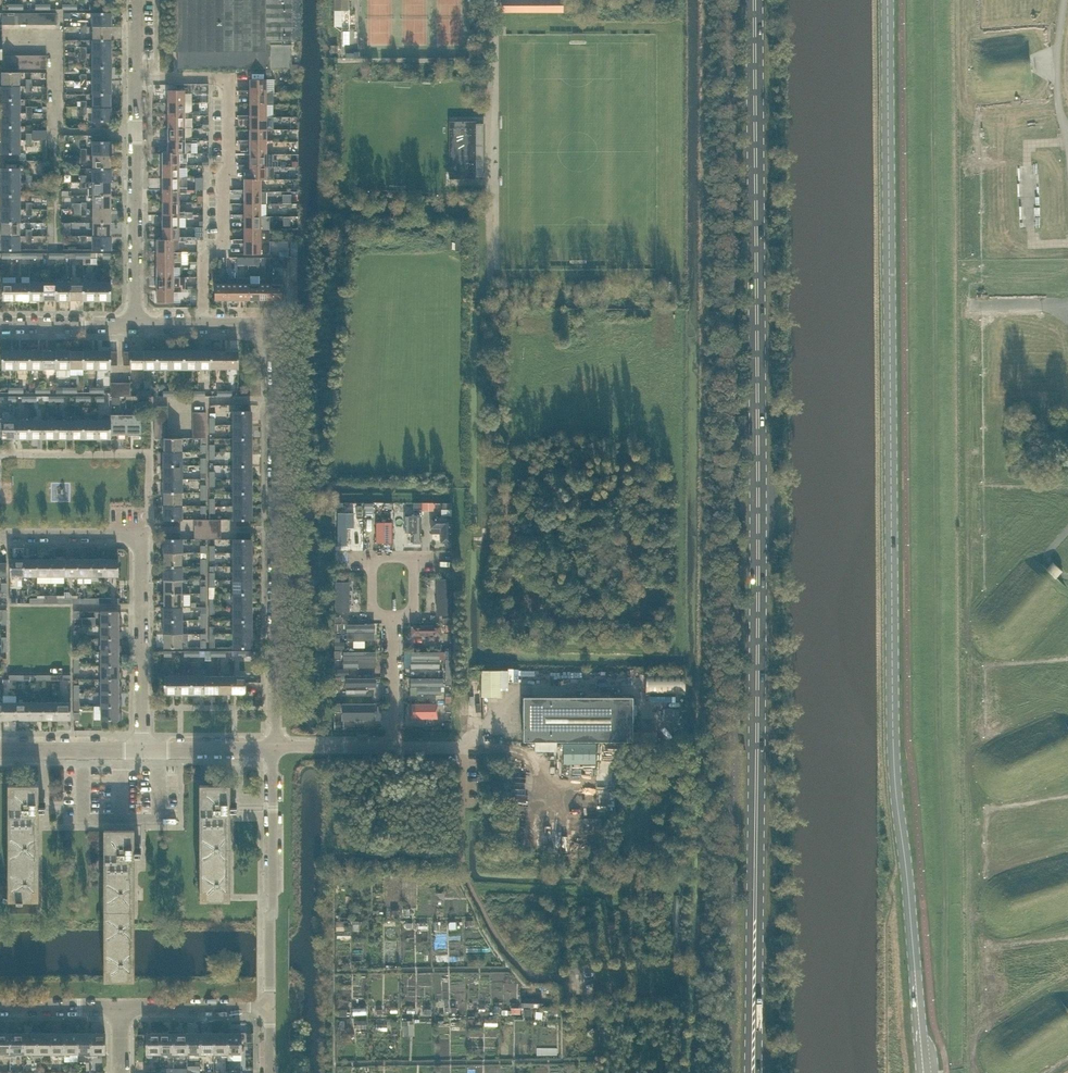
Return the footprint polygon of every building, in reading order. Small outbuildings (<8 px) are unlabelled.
[(173,51),(174,51),(178,51),(178,68),(183,68),(271,68),(271,38),(290,38),(290,0),(173,0),(173,51)] [(349,0),(335,0),(335,9),(349,9),(349,0)] [(545,0),(503,0),(503,12),(545,12),(545,0)] [(594,10),(594,0),(581,0),(581,10),(594,10)] [(111,27),(111,13),(94,12),(94,27),(111,27)] [(94,40),(111,40),(111,27),(94,27),(94,40)] [(111,53),(111,40),(94,40),(94,53),(111,53)] [(94,67),(111,67),(111,53),(94,53),(94,67)] [(94,80),(111,80),(111,67),(94,67),(94,80)] [(20,86),(20,72),(3,72),(3,86),(20,86)] [(274,79),(267,79),(250,79),(250,90),(250,92),(267,92),(274,92),(274,79)] [(94,94),(111,94),(111,80),(94,80),(94,94)] [(20,99),(20,86),(3,86),(2,99),(20,99)] [(185,93),(189,93),(189,87),(185,87),(185,90),(168,90),(168,103),(185,103),(185,93)] [(267,104),(267,92),(250,92),(250,94),(250,104),(267,104)] [(111,107),(111,94),(94,94),(94,107),(111,107)] [(20,113),(20,99),(2,99),(2,113),(20,113)] [(185,115),(185,112),(185,103),(168,103),(168,115),(185,115)] [(267,117),(267,104),(250,104),(250,115),(250,117),(267,117)] [(111,121),(111,107),(94,107),(94,121),(109,121),(111,121)] [(20,126),(20,113),(2,113),(2,126),(20,126)] [(185,118),(185,115),(168,115),(168,127),(185,127),(185,118)] [(267,129),(267,117),(250,117),(250,119),(250,129),(267,129)] [(477,178),(477,121),(449,121),(450,178),(477,178)] [(20,140),(20,126),(2,126),(3,140),(20,140)] [(185,140),(185,137),(185,127),(168,127),(168,140),(185,140)] [(267,142),(267,129),(250,129),(250,140),(250,142),(267,142)] [(20,153),(20,140),(3,140),(3,153),(20,153)] [(185,143),(185,140),(168,140),(168,152),(180,152),(180,153),(187,153),(192,153),(192,143),(189,143),(185,143)] [(94,155),(111,154),(111,141),(109,141),(96,141),(94,141),(94,155)] [(267,154),(267,142),(250,142),(250,143),(250,154),(267,154)] [(184,162),(187,162),(187,153),(180,153),(180,152),(168,152),(163,152),(163,165),(180,165),(180,162),(184,162)] [(94,168),(111,168),(111,154),(94,155),(94,168)] [(273,154),(267,154),(250,154),(250,164),(250,166),(267,167),(273,167),(273,154)] [(180,168),(180,165),(163,165),(163,177),(179,177),(179,168),(180,168)] [(267,180),(267,167),(250,166),(250,168),(250,179),(261,179),(261,180),(267,180)] [(3,182),(20,182),(20,168),(3,168),(3,182)] [(94,182),(111,181),(111,168),(94,168),(94,182)] [(184,187),(187,187),(187,177),(179,177),(163,177),(163,189),(179,189),(179,187),(184,187)] [(250,179),(245,178),(244,189),(244,191),(261,191),(261,180),(261,179),(250,179)] [(94,195),(111,195),(111,181),(94,182),(94,195)] [(3,195),(20,195),(20,182),(3,182),(3,195)] [(930,188),(930,199),(951,198),(951,188),(930,188)] [(180,192),(179,189),(163,189),(163,202),(179,202),(180,192)] [(244,204),(261,204),(261,191),(244,191),(244,193),(244,204)] [(3,209),(20,209),(20,195),(3,195),(3,209)] [(94,208),(111,208),(111,195),(94,195),(94,208)] [(179,214),(179,211),(179,202),(163,202),(163,214),(179,214)] [(261,216),(261,204),(244,204),(244,214),(244,216),(261,216)] [(94,222),(111,222),(111,208),(94,208),(94,222)] [(2,222),(20,222),(20,209),(3,209),(2,222)] [(179,227),(179,217),(179,214),(163,214),(163,227),(179,227)] [(244,228),(261,228),(261,216),(244,216),(244,218),(244,228)] [(2,236),(20,236),(20,222),(2,222),(2,236)] [(94,235),(111,235),(111,222),(94,222),(94,235)] [(179,240),(179,236),(179,227),(163,227),(163,239),(174,239),(174,240),(179,240)] [(245,241),(270,241),(270,228),(261,228),(244,228),(244,239),(245,241)] [(94,249),(111,249),(111,235),(94,235),(94,249)] [(2,249),(20,250),(20,236),(2,236),(2,249)] [(174,239),(163,239),(157,239),(157,252),(174,252),(174,240),(174,239)] [(245,254),(270,254),(270,241),(245,241),(245,243),(245,254)] [(174,261),(174,252),(157,252),(157,264),(174,264),(174,261)] [(174,276),(174,267),(174,264),(157,264),(157,276),(174,276)] [(251,275),(251,277),(251,283),(249,283),(249,299),(260,299),(260,283),(260,275),(251,275)] [(174,289),(174,286),(174,276),(157,276),(157,289),(174,289)] [(273,283),(271,283),(271,299),(282,299),(283,278),(273,277),(273,283)] [(16,300),(17,282),(3,282),(3,300),(16,300)] [(30,300),(30,282),(17,282),(16,300),(30,300)] [(43,300),(43,282),(30,282),(30,300),(43,300)] [(57,300),(57,282),(43,282),(43,300),(57,300)] [(70,300),(70,282),(57,282),(57,300),(70,300)] [(84,300),(84,282),(70,282),(70,300),(84,300)] [(97,300),(97,282),(84,282),(84,300),(97,300)] [(111,300),(111,282),(97,282),(97,300),(111,300)] [(215,299),(227,299),(227,283),(225,283),(215,283),(215,299)] [(238,283),(229,283),(227,283),(227,299),(238,299),(238,283)] [(249,283),(247,283),(238,283),(238,299),(249,299),(249,283)] [(271,283),(269,283),(260,283),(260,299),(271,299),(271,283)] [(174,302),(174,292),(174,289),(157,289),(157,302),(174,302)] [(17,368),(17,351),(3,351),(3,368),(17,368)] [(30,368),(30,351),(17,351),(17,368),(30,368)] [(43,368),(44,351),(30,351),(30,368),(43,368)] [(57,368),(57,351),(44,351),(43,368),(57,368)] [(71,368),(71,351),(57,351),(57,368),(71,368)] [(84,368),(84,351),(71,351),(71,368),(84,368)] [(97,368),(97,351),(84,351),(84,368),(97,368)] [(111,368),(111,365),(111,351),(97,351),(97,368),(111,368)] [(130,368),(144,368),(144,351),(130,351),(130,365),(130,368)] [(144,368),(157,368),(157,351),(144,351),(144,368)] [(157,368),(171,368),(171,351),(157,351),(157,368)] [(171,368),(185,368),(185,351),(171,351),(171,368)] [(185,368),(198,368),(198,351),(185,351),(185,368)] [(198,368),(212,368),(212,351),(198,351),(198,368)] [(212,368),(225,368),(225,351),(212,351),(212,368)] [(225,368),(239,368),(239,351),(225,351),(225,368)] [(252,426),(252,411),(234,411),(234,426),(252,426)] [(111,434),(126,434),(126,414),(111,414),(111,420),(111,434)] [(141,434),(141,415),(126,414),(126,434),(141,434)] [(3,438),(16,438),(16,420),(3,420),(3,438)] [(30,438),(30,420),(16,420),(16,438),(30,438)] [(43,438),(43,420),(30,420),(30,438),(43,438)] [(57,438),(57,420),(43,420),(43,438),(57,438)] [(70,438),(70,420),(57,420),(57,438),(70,438)] [(84,438),(84,420),(70,420),(70,438),(84,438)] [(97,438),(97,420),(84,420),(84,438),(97,438)] [(111,434),(111,420),(97,420),(97,438),(111,438),(111,434)] [(252,438),(252,426),(234,426),(234,438),(252,438)] [(182,438),(168,438),(164,438),(164,452),(182,452),(182,438)] [(252,452),(252,438),(234,438),(234,452),(252,452)] [(182,465),(182,452),(164,452),(164,465),(182,465)] [(252,465),(252,452),(234,452),(234,465),(252,465)] [(164,479),(182,479),(182,465),(164,465),(164,479)] [(252,479),(252,465),(234,465),(234,479),(252,479)] [(164,492),(182,492),(182,479),(164,479),(164,492)] [(252,492),(252,479),(234,479),(234,493),(252,492)] [(182,506),(182,492),(164,492),(164,506),(182,506)] [(234,506),(252,506),(252,492),(234,493),(234,506)] [(179,519),(182,519),(182,506),(164,506),(164,519),(166,519),(179,519)] [(252,519),(252,506),(234,506),(234,519),(237,519),(250,519),(252,519)] [(337,519),(336,545),(346,545),(346,538),(346,528),(353,528),(353,513),(343,513),(337,513),(337,519)] [(413,532),(413,543),(421,543),(421,527),(421,516),(405,516),(405,532),(413,532)] [(443,533),(443,542),(453,542),(453,517),(433,517),(433,533),(443,533)] [(377,522),(377,543),(392,543),(392,522),(389,522),(377,522)] [(180,539),(166,539),(164,539),(164,552),(182,552),(182,539),(180,539)] [(234,552),(252,552),(252,539),(250,539),(237,539),(234,539),(234,552)] [(164,566),(182,566),(182,552),(164,552),(164,566)] [(252,566),(252,552),(234,552),(234,566),(252,566)] [(24,576),(24,558),(10,558),(10,576),(24,576)] [(37,576),(37,558),(24,558),(24,576),(37,576)] [(51,576),(51,558),(37,558),(37,576),(51,576)] [(65,576),(65,558),(51,558),(51,576),(65,576)] [(78,576),(78,558),(65,558),(65,576),(78,576)] [(92,576),(92,558),(78,558),(78,576),(92,576)] [(105,576),(105,558),(92,558),(92,576),(105,576)] [(119,576),(119,558),(105,558),(105,576),(119,576)] [(1054,562),(1047,569),(1057,577),(1063,571),(1054,562)] [(164,579),(182,580),(182,566),(164,566),(164,579)] [(252,579),(252,566),(234,566),(234,579),(252,579)] [(438,578),(437,614),(449,614),(449,578),(438,578)] [(182,593),(182,580),(164,579),(164,593),(182,593)] [(234,593),(252,593),(252,579),(234,579),(234,593)] [(335,611),(348,611),(349,582),(335,582),(335,611)] [(182,607),(182,593),(164,593),(164,606),(182,607)] [(252,606),(252,593),(234,593),(234,606),(252,606)] [(182,620),(182,607),(164,606),(164,620),(182,620)] [(252,620),(252,606),(234,606),(234,620),(252,620)] [(119,624),(119,611),(101,611),(101,624),(119,624)] [(182,634),(182,620),(164,620),(164,634),(182,634)] [(234,633),(252,633),(252,620),(234,620),(234,633)] [(119,638),(119,624),(101,624),(101,638),(119,638)] [(346,640),(357,640),(374,640),(374,624),(346,624),(346,640)] [(442,625),(413,625),(413,635),(442,635),(442,625)] [(252,647),(252,633),(234,633),(234,647),(252,647)] [(164,647),(182,647),(182,634),(164,634),(164,647)] [(119,652),(119,638),(101,638),(101,652),(119,652)] [(343,652),(343,660),(375,659),(375,651),(343,652)] [(119,665),(119,652),(101,652),(101,665),(119,665)] [(410,652),(410,667),(439,667),(439,652),(410,652)] [(119,678),(119,665),(101,665),(101,678),(119,678)] [(501,669),(482,670),(482,696),(501,695),(501,669)] [(684,672),(646,672),(646,694),(684,694),(684,672)] [(165,693),(179,693),(179,675),(164,675),(165,693)] [(179,693),(192,693),(192,675),(179,675),(179,693)] [(192,693),(205,693),(205,675),(192,675),(192,693)] [(205,693),(219,693),(219,675),(205,675),(205,693)] [(219,693),(232,693),(232,675),(219,675),(219,693)] [(232,693),(246,693),(246,675),(232,675),(232,693)] [(346,693),(366,693),(366,686),(375,686),(375,677),(345,678),(346,693)] [(119,692),(119,678),(101,678),(101,692),(119,692)] [(411,678),(411,686),(417,686),(417,694),(441,694),(441,686),(443,686),(443,678),(411,678)] [(119,705),(119,692),(101,692),(101,706),(119,705)] [(524,741),(633,741),(633,696),(524,697),(524,741)] [(44,719),(57,719),(57,701),(44,702),(44,719)] [(57,719),(71,719),(71,701),(57,701),(57,719)] [(3,719),(17,719),(17,702),(3,702),(3,719)] [(17,719),(30,719),(30,702),(17,702),(17,719)] [(30,719),(44,719),(44,702),(30,702),(30,719)] [(341,703),(342,719),(374,719),(374,703),(341,703)] [(411,703),(411,718),(437,719),(437,703),(411,703)] [(101,719),(119,719),(119,705),(101,706),(101,719)] [(39,785),(38,784),(9,784),(9,785),(11,785),(12,899),(9,899),(9,900),(10,900),(10,901),(11,901),(10,912),(9,912),(38,913),(38,912),(37,912),(37,901),(38,901),(39,901),(39,900),(36,900),(36,842),(36,812),(39,812),(39,811),(42,810),(41,808),(41,806),(42,804),(39,803),(39,802),(36,802),(36,785),(39,785)] [(227,786),(230,785),(230,784),(200,785),(200,786),(203,786),(204,900),(200,900),(200,901),(230,901),(230,899),(227,899),(227,818),(231,817),(230,811),(233,810),(232,808),(232,806),(233,804),(230,803),(230,802),(227,802),(227,786)] [(609,799),(620,799),(620,789),(609,789),(609,799)] [(132,831),(134,831),(134,830),(104,830),(104,831),(108,831),(108,928),(108,976),(108,980),(104,980),(104,981),(135,981),(135,980),(132,980),(132,858),(135,858),(135,857),(139,855),(135,848),(132,847),(132,831)] [(542,998),(523,997),(523,1005),(542,1006),(542,998)] [(369,1001),(356,1001),(356,1011),(369,1010),(369,1001)] [(11,1053),(11,1032),(0,1032),(0,1053),(11,1053)] [(11,1053),(24,1053),(25,1032),(11,1032),(11,1053)] [(24,1053),(38,1053),(38,1032),(25,1032),(24,1053)] [(38,1053),(51,1053),(51,1032),(38,1032),(38,1053)] [(51,1053),(65,1053),(65,1032),(51,1032),(51,1053)] [(65,1053),(78,1053),(78,1032),(65,1032),(65,1053)] [(78,1053),(92,1053),(92,1032),(78,1032),(78,1053)] [(92,1053),(106,1053),(106,1032),(92,1032),(92,1053)] [(146,1053),(161,1053),(161,1032),(146,1032),(146,1053)] [(161,1053),(174,1053),(174,1032),(161,1032),(161,1053)] [(174,1053),(188,1053),(187,1032),(174,1032),(174,1053)] [(188,1053),(201,1053),(201,1032),(187,1032),(188,1053)] [(201,1053),(215,1053),(214,1032),(201,1032),(201,1053)] [(215,1053),(228,1053),(228,1032),(214,1032),(215,1053)] [(228,1053),(242,1053),(242,1032),(228,1032),(228,1053)]
